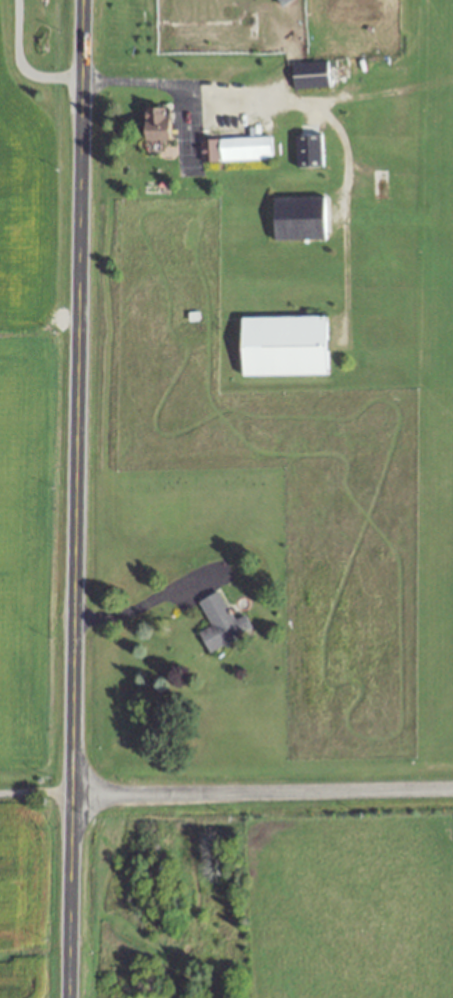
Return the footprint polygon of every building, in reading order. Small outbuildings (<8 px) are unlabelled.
[(292,62),(294,90),(329,88),(328,60),(292,62)] [(168,139),(168,106),(144,106),(144,139),(168,139)] [(292,134),(321,132),(323,167),(295,169),(292,134)] [(216,138),(270,135),(271,158),(218,160),(216,138)] [(271,196),(327,194),(329,235),(273,237),(271,196)] [(240,317),(324,316),(325,373),(241,374),(240,317)] [(198,601),(209,627),(198,632),(206,651),(252,632),(245,615),(231,621),(219,593),(198,601)]
